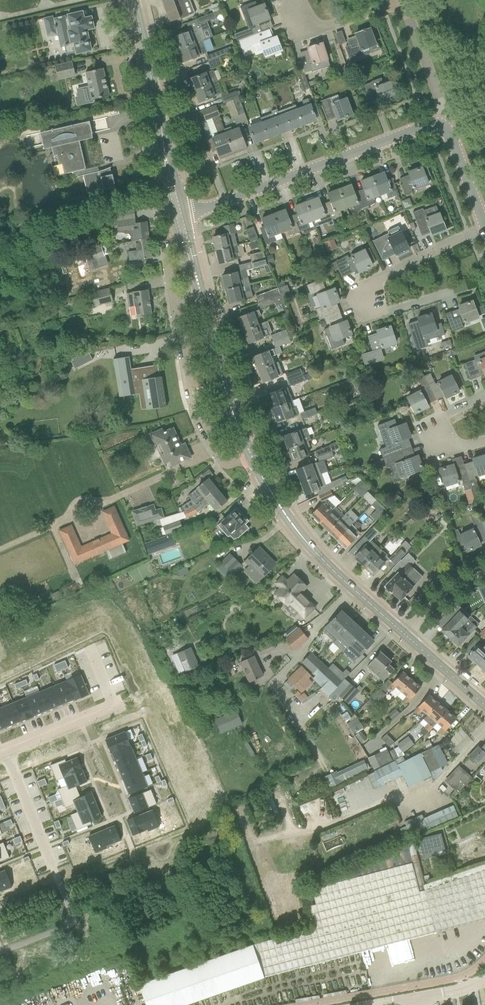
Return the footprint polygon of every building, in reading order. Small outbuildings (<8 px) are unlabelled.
[(162,1),(167,14),(166,16),(166,18),(167,19),(169,20),(170,22),(180,18),(180,19),(189,15),(184,3),(190,1),(190,0),(165,0),(162,1)] [(252,36),(269,29),(266,20),(270,18),(264,4),(257,7),(255,2),(246,5),(251,17),(245,19),(249,29),(234,34),(237,41),(252,36)] [(222,23),(225,21),(221,10),(192,20),(195,26),(200,24),(216,19),(217,21),(222,23)] [(91,17),(86,18),(84,18),(82,11),(68,15),(68,14),(67,14),(68,18),(66,18),(65,16),(54,18),(55,20),(54,20),(53,16),(38,20),(52,17),(55,29),(57,28),(61,47),(65,46),(66,54),(76,52),(76,54),(77,54),(91,50),(91,51),(91,50),(91,48),(92,48),(91,42),(90,42),(87,30),(93,28),(93,29),(94,28),(91,16),(91,17)] [(184,33),(174,37),(179,49),(205,39),(200,24),(195,26),(192,20),(186,23),(189,31),(184,33)] [(350,60),(370,53),(368,48),(376,45),(370,28),(356,34),(357,38),(348,41),(349,46),(345,47),(350,60)] [(276,37),(272,38),(269,29),(252,36),(254,42),(259,40),(265,57),(282,51),(276,37)] [(202,41),(206,39),(205,39),(179,49),(184,62),(200,55),(206,53),(202,41)] [(309,51),(300,54),(303,64),(303,66),(305,73),(311,71),(312,72),(330,67),(325,52),(322,43),(308,47),(309,51)] [(221,57),(233,52),(231,47),(206,56),(208,62),(221,57)] [(223,64),(221,57),(208,62),(211,68),(223,64)] [(58,79),(76,75),(73,61),(55,65),(58,79)] [(93,99),(100,98),(109,96),(103,68),(85,72),(89,87),(77,89),(79,97),(81,96),(83,104),(93,102),(93,99)] [(194,90),(217,82),(213,70),(190,79),(194,90)] [(304,91),(311,88),(305,74),(298,77),(304,91)] [(199,102),(221,94),(217,82),(194,90),(199,102)] [(382,103),(396,98),(390,82),(375,87),(373,82),(364,85),(371,103),(380,99),(382,103)] [(223,103),(232,99),(238,97),(236,91),(221,96),(223,103)] [(238,114),(244,112),(238,97),(232,99),(238,114)] [(316,119),(315,116),(308,98),(302,101),(304,106),(296,109),(302,125),(316,119)] [(352,114),(348,105),(346,98),(332,103),(330,98),(320,101),(327,119),(336,116),(338,120),(352,114)] [(231,117),(238,114),(232,99),(223,103),(225,102),(231,117)] [(220,159),(233,154),(215,106),(202,111),(206,120),(212,118),(218,136),(208,140),(212,150),(216,148),(220,159)] [(216,106),(215,106),(233,154),(246,149),(238,127),(225,132),(219,116),(220,115),(216,106)] [(296,109),(293,110),(292,107),(278,112),(283,126),(285,131),(302,125),(296,109)] [(272,114),(261,118),(262,122),(261,122),(267,138),(280,133),(278,128),(283,126),(278,112),(277,109),(271,111),(272,114)] [(89,121),(80,123),(40,132),(44,149),(52,147),(54,157),(56,156),(59,165),(62,165),(64,174),(85,169),(78,139),(76,140),(75,137),(92,133),(92,132),(89,121)] [(254,143),(267,138),(261,122),(249,127),(254,143)] [(209,148),(199,154),(208,169),(218,163),(209,148)] [(82,175),(99,171),(98,166),(74,172),(75,176),(82,175)] [(401,180),(400,180),(404,189),(406,194),(412,192),(410,189),(413,189),(419,187),(428,183),(426,177),(430,176),(427,166),(422,168),(422,167),(408,172),(410,177),(401,180)] [(113,177),(100,181),(97,172),(83,175),(87,193),(104,188),(104,190),(115,188),(113,177)] [(393,180),(388,182),(384,172),(372,177),(380,196),(386,194),(388,199),(398,195),(393,180)] [(373,199),(380,196),(372,177),(361,181),(364,191),(359,193),(365,207),(375,204),(373,199)] [(359,193),(355,195),(351,185),(339,189),(346,208),(353,206),(355,211),(365,207),(359,193)] [(340,211),(346,208),(339,189),(328,194),(331,203),(326,205),(331,218),(332,220),(342,216),(340,211)] [(326,205),(322,207),(318,197),(306,202),(313,221),(321,219),(322,221),(331,218),(326,205)] [(405,208),(412,205),(409,197),(402,200),(405,208)] [(307,224),(313,221),(306,202),(295,206),(298,216),(293,218),(299,232),(309,229),(307,224)] [(439,213),(426,218),(423,208),(412,212),(421,234),(430,230),(432,235),(445,230),(439,213)] [(131,236),(132,242),(149,240),(147,222),(133,224),(132,218),(135,217),(134,209),(107,212),(108,221),(110,220),(112,229),(118,228),(119,232),(121,232),(129,234),(131,236)] [(293,218),(289,220),(285,210),(273,214),(281,234),(288,231),(290,236),(299,232),(293,218)] [(275,236),(281,234),(273,214),(262,219),(265,228),(260,230),(266,245),(276,241),(275,236)] [(67,224),(51,228),(57,250),(67,247),(65,239),(71,238),(67,224)] [(238,245),(235,234),(233,224),(224,226),(226,234),(213,237),(216,250),(238,245)] [(389,233),(373,241),(382,259),(395,252),(397,257),(405,253),(404,250),(409,248),(398,226),(388,231),(389,233)] [(251,242),(258,239),(253,227),(246,230),(251,242)] [(333,239),(324,243),(327,252),(336,248),(333,239)] [(129,261),(151,258),(149,240),(132,242),(133,250),(127,251),(129,261)] [(99,241),(82,247),(84,252),(100,246),(99,241)] [(219,263),(241,258),(238,245),(216,250),(219,263)] [(100,246),(84,252),(87,261),(87,262),(90,271),(99,268),(96,259),(105,256),(102,246),(100,246)] [(348,255),(331,264),(334,269),(344,264),(349,274),(354,271),(358,270),(359,272),(372,265),(372,264),(376,262),(368,248),(364,250),(363,248),(350,254),(351,256),(349,257),(348,255)] [(252,262),(265,259),(263,251),(250,254),(252,262)] [(265,259),(252,262),(253,268),(263,266),(266,265),(265,259)] [(224,282),(221,283),(222,289),(225,289),(240,286),(249,284),(248,277),(246,270),(237,272),(236,272),(222,276),(224,282)] [(325,289),(326,289),(322,279),(306,285),(310,295),(317,292),(318,294),(318,295),(322,306),(315,309),(319,320),(324,318),(338,313),(335,303),(339,302),(334,288),(326,291),(325,289)] [(243,299),(252,297),(249,284),(240,286),(225,289),(229,303),(243,300),(243,299)] [(287,285),(277,288),(279,294),(282,293),(286,302),(292,300),(287,285)] [(94,306),(113,300),(109,288),(90,293),(94,306)] [(277,288),(256,296),(258,302),(279,294),(277,288)] [(136,315),(151,313),(148,289),(132,292),(126,293),(128,307),(135,306),(136,315)] [(279,294),(258,302),(260,309),(275,303),(276,306),(286,302),(282,293),(279,294)] [(450,311),(445,313),(452,331),(463,327),(461,323),(465,322),(479,317),(472,301),(459,306),(460,310),(451,314),(450,311)] [(256,317),(261,316),(258,310),(238,317),(243,330),(259,324),(256,317)] [(346,321),(342,322),(338,313),(324,318),(324,320),(326,325),(329,324),(330,327),(324,329),(332,349),(344,344),(342,338),(351,334),(346,321)] [(408,323),(416,349),(416,347),(426,344),(425,340),(443,334),(443,335),(444,335),(441,325),(435,326),(431,314),(418,318),(419,322),(415,323),(415,322),(408,324),(408,323)] [(268,334),(272,332),(267,321),(259,324),(243,330),(248,343),(269,335),(268,334)] [(382,347),(396,343),(391,326),(377,331),(378,335),(369,338),(368,336),(372,351),(362,354),(363,359),(364,359),(365,359),(366,363),(377,360),(381,353),(379,348),(382,347)] [(286,330),(270,335),(273,341),(288,336),(286,330)] [(288,336),(273,341),(275,348),(279,346),(291,342),(288,336)] [(262,353),(253,356),(258,369),(274,363),(271,356),(275,355),(272,349),(269,351),(269,350),(262,353)] [(429,357),(427,350),(417,353),(419,360),(429,357)] [(86,352),(79,355),(79,356),(83,364),(93,360),(88,351),(86,352)] [(473,357),(474,360),(463,364),(471,382),(470,380),(484,375),(484,353),(473,357)] [(129,356),(113,359),(113,360),(114,362),(115,368),(117,367),(118,367),(119,373),(120,378),(118,379),(118,380),(120,386),(123,386),(125,396),(132,395),(135,394),(137,394),(139,393),(138,390),(145,389),(146,389),(148,401),(149,408),(148,408),(146,409),(146,410),(166,406),(162,379),(162,376),(160,376),(159,375),(159,374),(153,375),(152,374),(152,370),(133,373),(132,373),(132,371),(129,356)] [(274,363),(258,369),(263,382),(272,379),(279,376),(282,374),(278,362),(274,363)] [(287,380),(303,374),(301,368),(285,374),(287,380)] [(290,386),(311,378),(309,373),(303,375),(303,374),(287,380),(290,386)] [(450,374),(434,382),(430,373),(424,377),(435,398),(444,394),(446,398),(459,391),(450,374)] [(426,402),(435,398),(424,377),(418,379),(423,390),(421,391),(420,390),(407,396),(415,413),(428,407),(426,402)] [(272,408),(292,401),(287,388),(284,389),(284,388),(267,394),(272,408)] [(294,415),(297,414),(292,401),(272,408),(278,422),(294,416),(294,415)] [(302,420),(318,414),(315,407),(300,413),(302,420)] [(394,419),(377,425),(378,426),(379,425),(380,427),(383,436),(387,434),(388,437),(391,445),(379,449),(383,458),(390,455),(409,447),(406,438),(410,437),(405,423),(397,426),(394,420),(395,420),(394,419)] [(288,448),(311,440),(306,427),(283,436),(288,448)] [(183,445),(180,446),(171,428),(163,432),(162,429),(150,435),(155,446),(160,444),(164,453),(159,455),(164,465),(170,462),(171,466),(189,457),(183,445)] [(308,441),(311,440),(288,448),(292,461),(309,455),(308,452),(310,451),(308,447),(310,447),(308,441)] [(317,457),(332,451),(330,445),(315,451),(317,457)] [(383,458),(375,461),(378,471),(396,464),(401,477),(423,469),(417,456),(413,457),(409,447),(390,455),(383,458)] [(319,462),(334,456),(332,451),(317,457),(319,462)] [(464,466),(471,488),(475,502),(482,500),(475,479),(474,476),(477,475),(477,477),(484,474),(484,455),(473,459),(474,463),(464,466)] [(321,474),(317,462),(311,464),(296,470),(300,482),(316,476),(321,474)] [(453,465),(440,469),(442,479),(445,487),(460,482),(459,481),(461,480),(465,490),(471,488),(464,466),(455,469),(453,465)] [(320,488),(326,485),(321,474),(316,476),(300,482),(305,494),(320,489),(320,488)] [(330,489),(343,483),(340,477),(327,484),(330,490),(318,495),(322,503),(311,514),(319,523),(331,511),(335,507),(327,499),(333,496),(330,489)] [(193,506),(216,487),(208,478),(208,479),(196,488),(197,489),(188,496),(191,500),(182,506),(184,511),(193,506)] [(361,481),(357,486),(365,493),(369,489),(361,481)] [(215,510),(227,501),(216,487),(193,506),(184,511),(186,517),(187,518),(198,513),(209,503),(215,510)] [(374,499),(367,492),(362,497),(369,503),(374,499)] [(386,511),(376,500),(371,505),(376,510),(370,516),(375,521),(386,511)] [(123,544),(130,541),(114,505),(102,511),(111,533),(81,546),(71,524),(58,530),(74,565),(105,551),(109,559),(126,552),(123,544)] [(161,508),(155,510),(154,507),(133,514),(137,526),(164,517),(161,508)] [(218,524),(217,525),(228,537),(228,536),(230,536),(233,540),(239,537),(248,529),(249,528),(245,524),(249,521),(241,512),(237,508),(235,510),(235,509),(225,518),(219,524),(218,525),(218,524)] [(336,540),(358,517),(350,509),(344,515),(339,520),(339,519),(328,531),(336,540)] [(328,531),(339,519),(331,511),(319,523),(328,531)] [(348,528),(359,517),(358,517),(336,540),(345,548),(360,533),(356,529),(353,533),(348,528)] [(166,535),(183,529),(180,520),(163,526),(166,535)] [(484,538),(484,531),(481,523),(475,525),(476,528),(473,529),(473,528),(459,534),(467,551),(480,545),(478,541),(484,538)] [(360,551),(354,557),(363,566),(375,554),(380,548),(371,540),(379,532),(373,527),(355,546),(360,551)] [(165,537),(145,544),(148,553),(168,546),(165,537)] [(252,554),(244,562),(249,566),(255,572),(250,577),(256,583),(267,573),(274,565),(265,557),(266,555),(259,547),(252,554)] [(383,560),(388,556),(380,548),(375,554),(363,566),(373,575),(385,562),(383,560)] [(400,548),(388,560),(394,565),(405,553),(400,548)] [(234,575),(243,566),(230,553),(221,563),(216,568),(228,580),(233,574),(234,575)] [(413,559),(414,558),(408,553),(393,569),(398,573),(385,586),(391,592),(391,591),(400,600),(416,584),(406,575),(413,568),(411,565),(415,561),(413,559)] [(279,588),(274,593),(286,606),(289,602),(299,612),(304,617),(314,607),(300,593),(306,587),(303,584),(303,581),(299,578),(297,578),(294,575),(287,581),(282,577),(276,583),(275,584),(279,588)] [(411,604),(418,597),(415,594),(408,601),(411,604)] [(484,609),(484,603),(477,610),(479,614),(484,609)] [(333,642),(352,621),(341,611),(323,630),(334,640),(333,642)] [(442,629),(441,630),(443,633),(444,634),(444,636),(447,638),(449,638),(467,618),(459,611),(446,626),(442,629)] [(458,646),(479,623),(470,616),(468,619),(467,618),(449,638),(458,646)] [(347,648),(363,631),(352,621),(333,642),(343,651),(346,648),(347,648)] [(295,624),(285,632),(289,637),(285,640),(294,650),(308,638),(300,628),(298,629),(295,624)] [(343,651),(343,652),(348,656),(351,652),(357,657),(357,658),(367,648),(373,640),(363,631),(347,648),(346,648),(343,651)] [(275,649),(271,642),(271,641),(258,647),(261,655),(275,649)] [(484,647),(480,643),(468,656),(477,664),(484,654),(484,645),(484,647)] [(190,649),(172,656),(180,673),(185,671),(197,666),(190,649)] [(323,663),(318,659),(311,652),(302,662),(314,673),(323,663)] [(389,664),(391,661),(380,652),(370,663),(371,663),(367,667),(383,681),(394,669),(389,664)] [(477,664),(484,672),(484,654),(477,664)] [(249,682),(263,675),(254,656),(240,662),(249,682)] [(65,660),(59,663),(62,670),(68,668),(65,660)] [(59,663),(54,665),(57,673),(62,670),(59,663)] [(316,675),(313,679),(318,684),(321,681),(324,684),(320,689),(327,697),(328,696),(342,681),(333,673),(328,668),(323,663),(314,673),(316,675)] [(333,663),(328,668),(333,673),(342,681),(344,678),(347,676),(343,672),(333,663)] [(311,676),(309,673),(302,666),(288,679),(302,693),(313,682),(308,678),(311,676)] [(393,685),(389,689),(391,691),(390,693),(395,698),(397,696),(401,691),(412,679),(403,671),(396,679),(392,684),(393,685)] [(81,675),(67,681),(75,700),(89,694),(81,675)] [(406,704),(421,687),(412,679),(401,691),(407,697),(403,701),(406,704)] [(67,681),(53,686),(61,705),(74,699),(74,700),(75,700),(67,681)] [(348,682),(338,695),(345,701),(355,688),(348,682)] [(53,686),(40,692),(47,710),(61,705),(53,686)] [(304,693),(302,695),(297,691),(294,695),(301,701),(308,697),(304,693)] [(40,692),(26,697),(34,716),(47,710),(40,692)] [(427,715),(438,702),(429,694),(415,711),(419,715),(422,711),(427,715)] [(26,697),(13,703),(20,721),(34,716),(26,697)] [(199,719),(207,715),(200,700),(192,704),(199,719)] [(436,723),(447,710),(438,702),(427,715),(423,719),(428,723),(420,732),(424,736),(436,723)] [(0,708),(0,710),(7,727),(20,721),(13,703),(0,708)] [(442,735),(456,718),(447,710),(436,723),(441,727),(438,731),(442,735)] [(217,720),(221,731),(241,723),(236,712),(217,720)] [(362,743),(367,739),(361,731),(356,735),(362,743)] [(125,732),(105,739),(111,753),(130,746),(125,732)] [(414,744),(410,739),(408,736),(397,744),(403,752),(414,744)] [(420,753),(427,750),(424,743),(413,749),(412,747),(403,755),(405,760),(420,753)] [(480,748),(478,746),(468,756),(476,764),(484,755),(484,743),(480,748)] [(130,746),(111,753),(111,754),(112,754),(117,767),(136,759),(130,746)] [(395,760),(373,771),(380,785),(381,786),(402,775),(403,775),(408,786),(431,775),(430,772),(440,767),(439,764),(431,748),(427,750),(420,753),(405,760),(405,761),(403,756),(398,758),(395,760)] [(386,764),(382,755),(381,752),(368,758),(374,767),(373,767),(374,769),(386,764)] [(64,760),(50,765),(56,780),(82,769),(77,757),(66,762),(65,759),(64,760)] [(136,759),(117,767),(123,780),(142,773),(136,759)] [(328,786),(369,770),(365,759),(324,775),(328,786)] [(454,796),(471,779),(458,766),(445,780),(455,789),(451,793),(454,796)] [(82,769),(56,780),(56,781),(64,778),(67,785),(58,789),(61,798),(78,792),(76,786),(87,782),(82,769)] [(142,773),(123,780),(129,794),(147,787),(142,773)] [(37,781),(37,782),(39,787),(47,784),(44,778),(41,780),(37,781)] [(151,790),(128,799),(134,813),(156,804),(151,790)] [(78,792),(61,798),(61,799),(64,804),(65,808),(74,804),(78,812),(70,815),(96,805),(91,793),(89,794),(80,797),(78,792)] [(53,795),(48,797),(50,803),(52,802),(58,800),(57,798),(55,794),(53,795)] [(58,800),(54,802),(56,807),(60,806),(64,804),(61,799),(58,800)] [(96,805),(70,815),(77,830),(91,824),(90,821),(101,817),(96,805)] [(418,833),(458,817),(453,805),(424,817),(423,814),(412,818),(418,833)] [(152,810),(127,820),(133,835),(147,829),(148,831),(159,827),(152,810)] [(7,821),(3,822),(5,828),(9,827),(13,825),(11,819),(7,821)] [(406,826),(400,829),(403,836),(414,831),(409,819),(404,822),(406,826)] [(115,825),(89,836),(95,853),(107,848),(106,846),(121,840),(115,825)] [(440,833),(417,839),(420,853),(444,847),(440,833)] [(20,836),(12,839),(15,844),(22,841),(20,836)] [(414,840),(311,885),(316,904),(310,906),(315,927),(291,933),(253,944),(139,984),(146,1004),(185,1004),(264,977),(484,919),(484,861),(424,882),(414,840)] [(0,844),(0,861),(9,857),(3,843),(0,844)] [(0,872),(0,891),(0,892),(12,887),(5,870),(0,872)]
